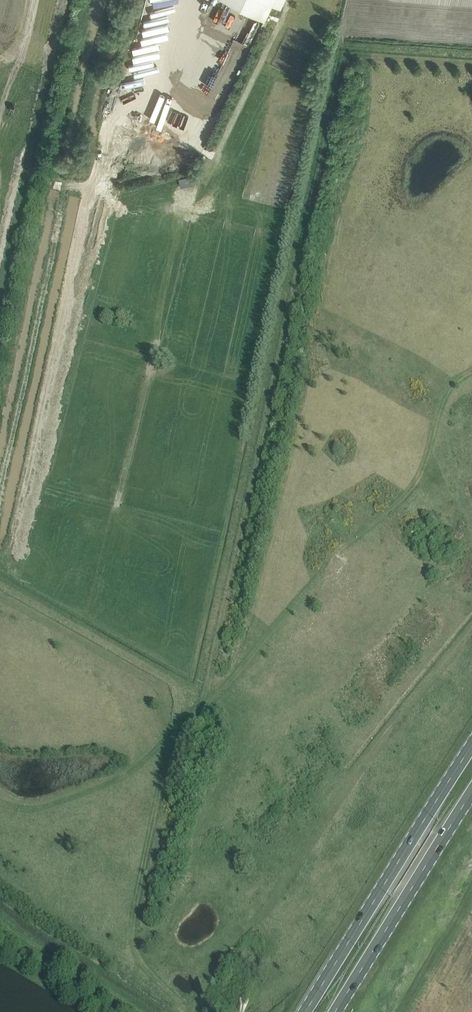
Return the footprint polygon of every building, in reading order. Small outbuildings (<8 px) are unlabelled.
[(265,18),(274,0),(228,0),(265,18)] [(180,186),(189,185),(189,177),(180,178),(180,186)]
